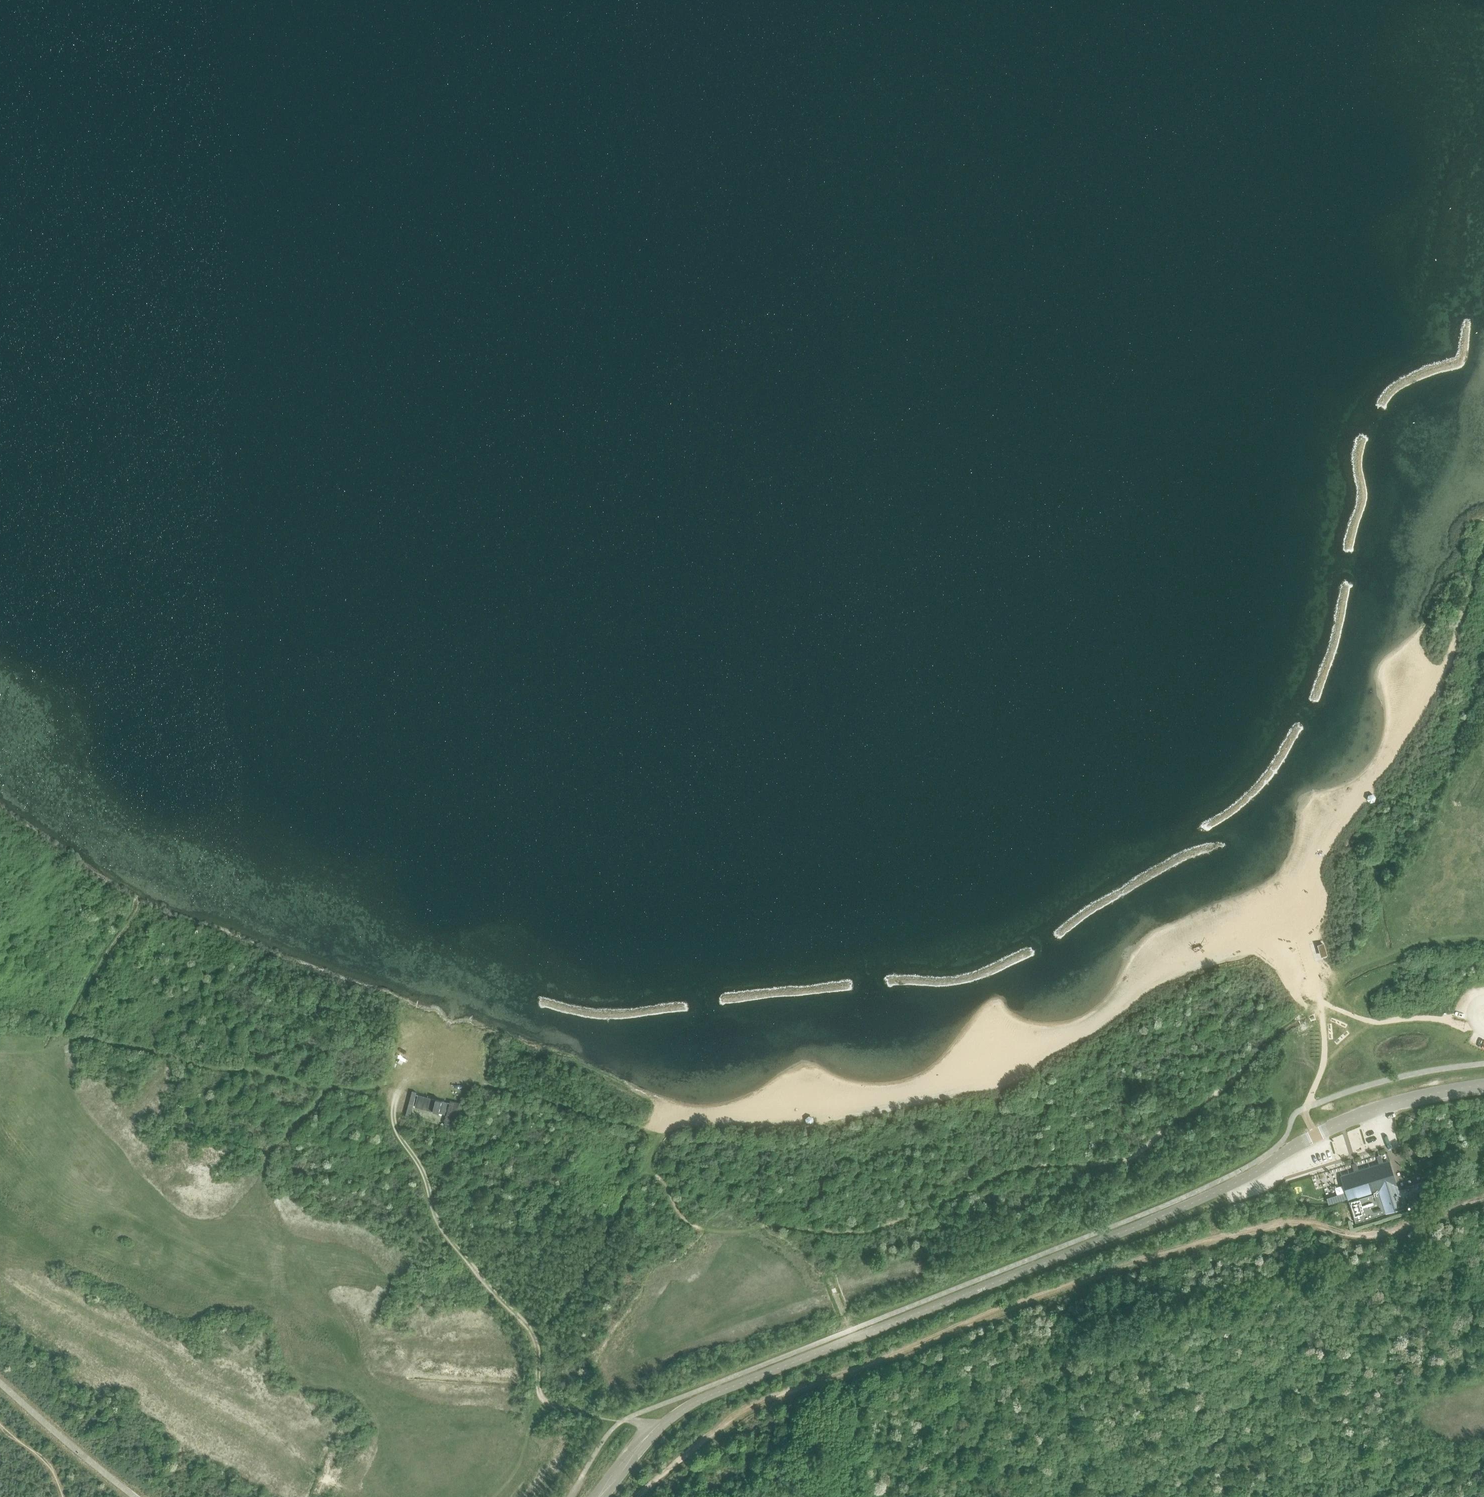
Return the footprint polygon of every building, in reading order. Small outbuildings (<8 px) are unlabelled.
[(417,1092),(412,1091),(406,1115),(410,1116),(417,1092)] [(414,1107),(445,1115),(448,1103),(417,1095),(414,1107)] [(461,1104),(451,1101),(444,1125),(454,1128),(461,1104)] [(1346,1192),(1327,1198),(1329,1203),(1348,1197),(1349,1201),(1355,1222),(1357,1222),(1384,1213),(1386,1213),(1403,1208),(1399,1195),(1389,1162),(1383,1163),(1383,1161),(1379,1163),(1379,1165),(1378,1165),(1359,1171),(1358,1169),(1354,1170),(1355,1172),(1354,1172),(1349,1174),(1341,1176),(1346,1192)] [(1416,1193),(1407,1196),(1409,1204),(1419,1200),(1416,1193)]
